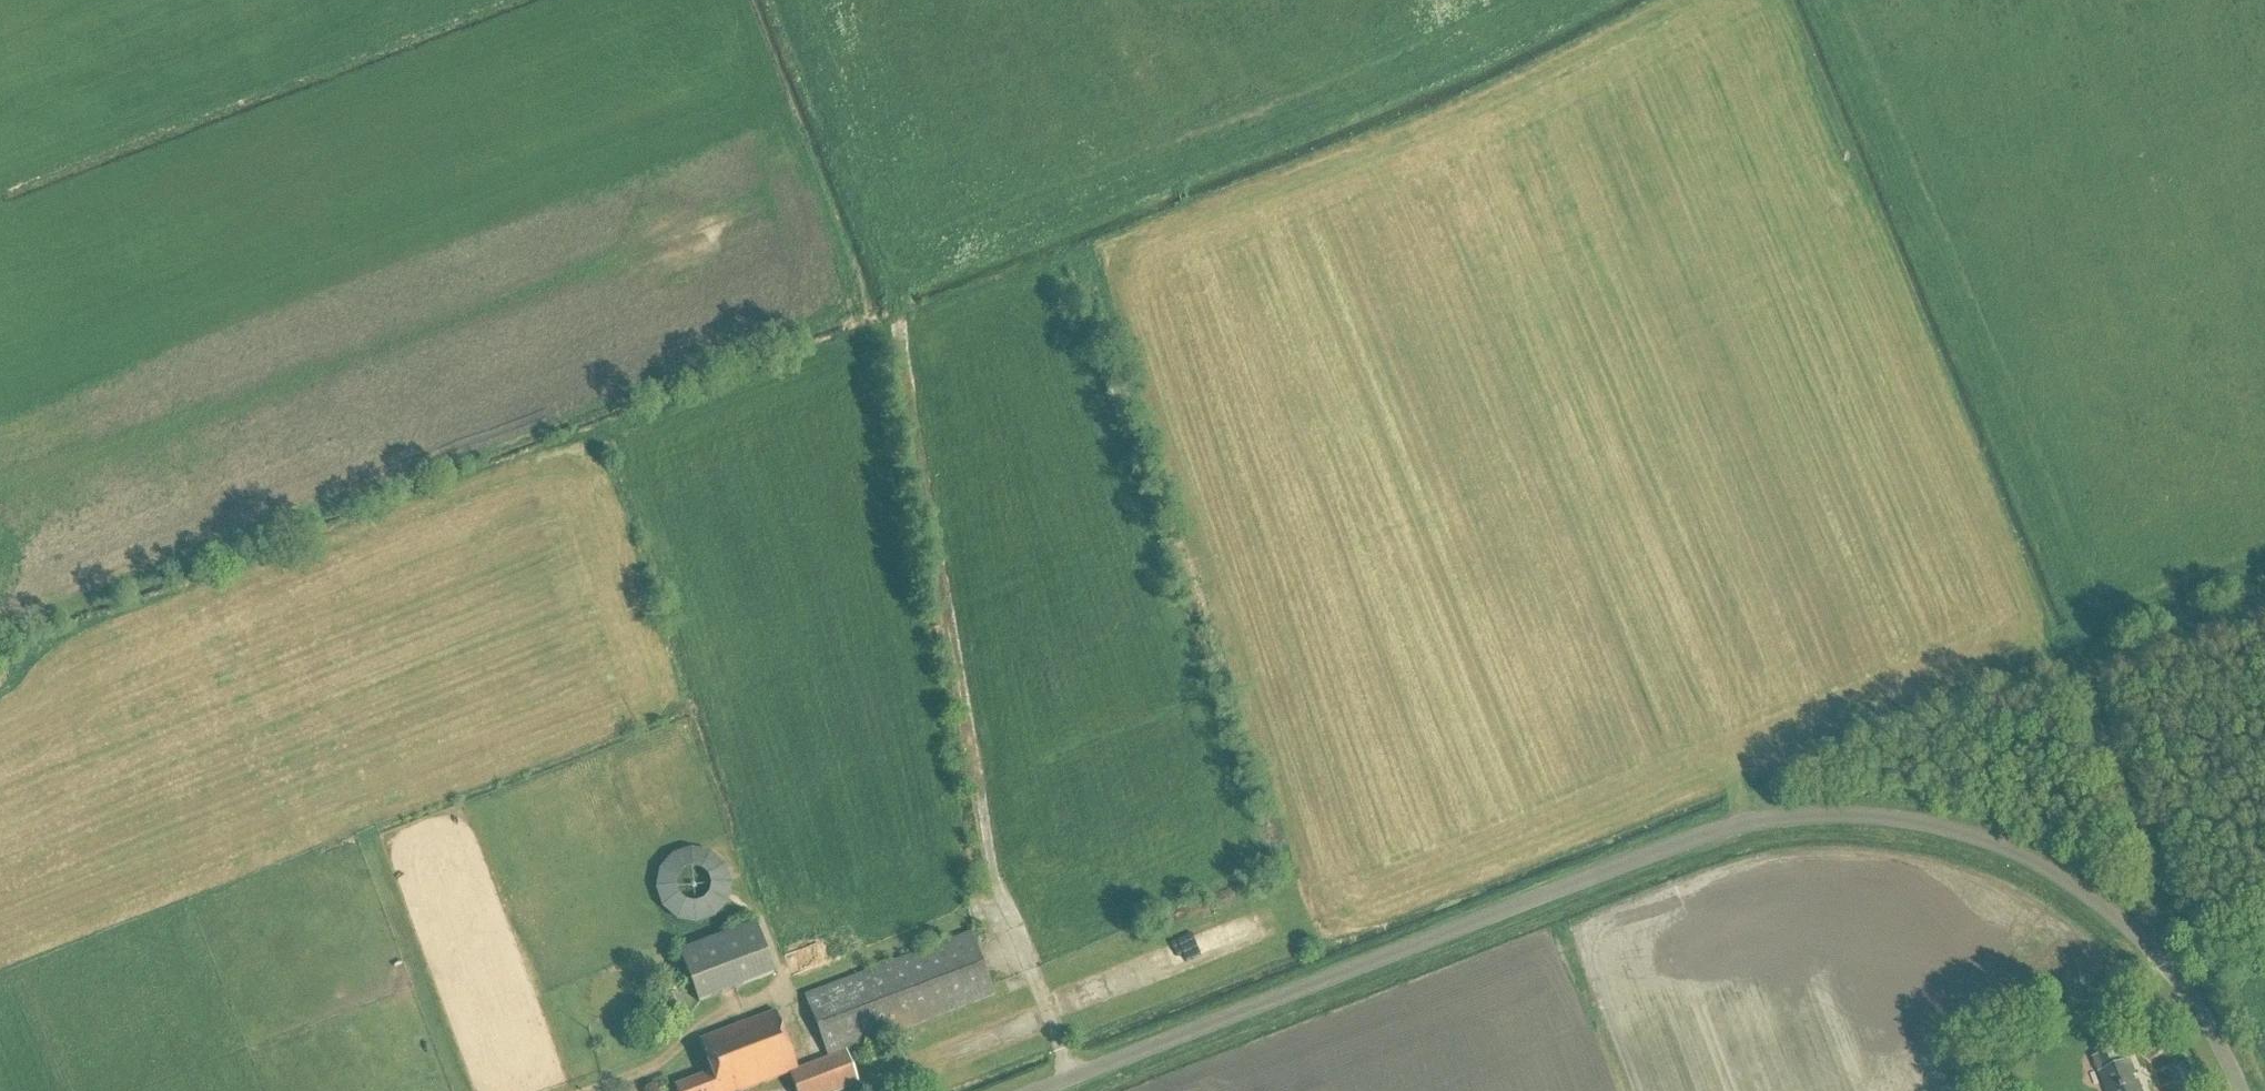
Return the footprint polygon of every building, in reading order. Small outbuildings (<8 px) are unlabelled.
[(674,854),(661,869),(657,888),(663,906),(677,919),(696,924),(715,918),(728,903),(732,884),(726,866),(712,853),(693,848),(674,854)] [(754,925),(678,953),(698,1003),(773,975),(754,925)] [(878,1040),(908,1029),(994,996),(970,934),(855,978),(878,1040)] [(855,978),(804,997),(828,1058),(797,1070),(775,1013),(698,1042),(710,1074),(675,1087),(676,1090),(745,1090),(788,1075),(794,1090),(843,1090),(858,1085),(846,1052),(878,1040),(855,978)] [(677,993),(663,1000),(673,1023),(688,1017),(677,993)] [(901,1038),(903,1044),(909,1041),(907,1035),(901,1038)] [(2106,1090),(2141,1090),(2129,1060),(2124,1062),(2120,1053),(2116,1055),(2112,1045),(2095,1051),(2097,1057),(2094,1058),(2106,1090)]
